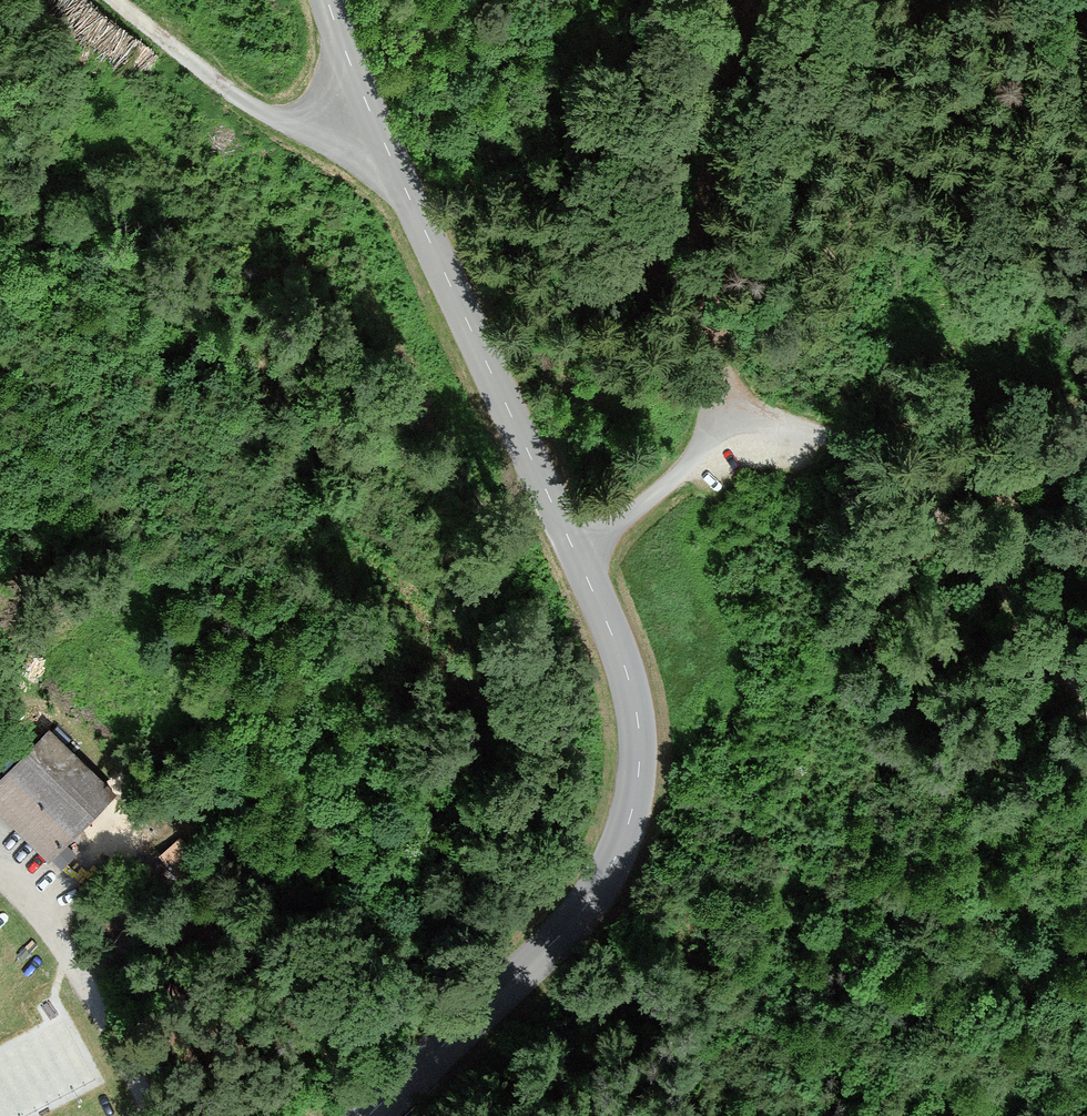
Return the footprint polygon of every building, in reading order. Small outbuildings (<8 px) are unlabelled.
[(0,778),(0,811),(48,856),(110,790),(46,730),(0,778)]
